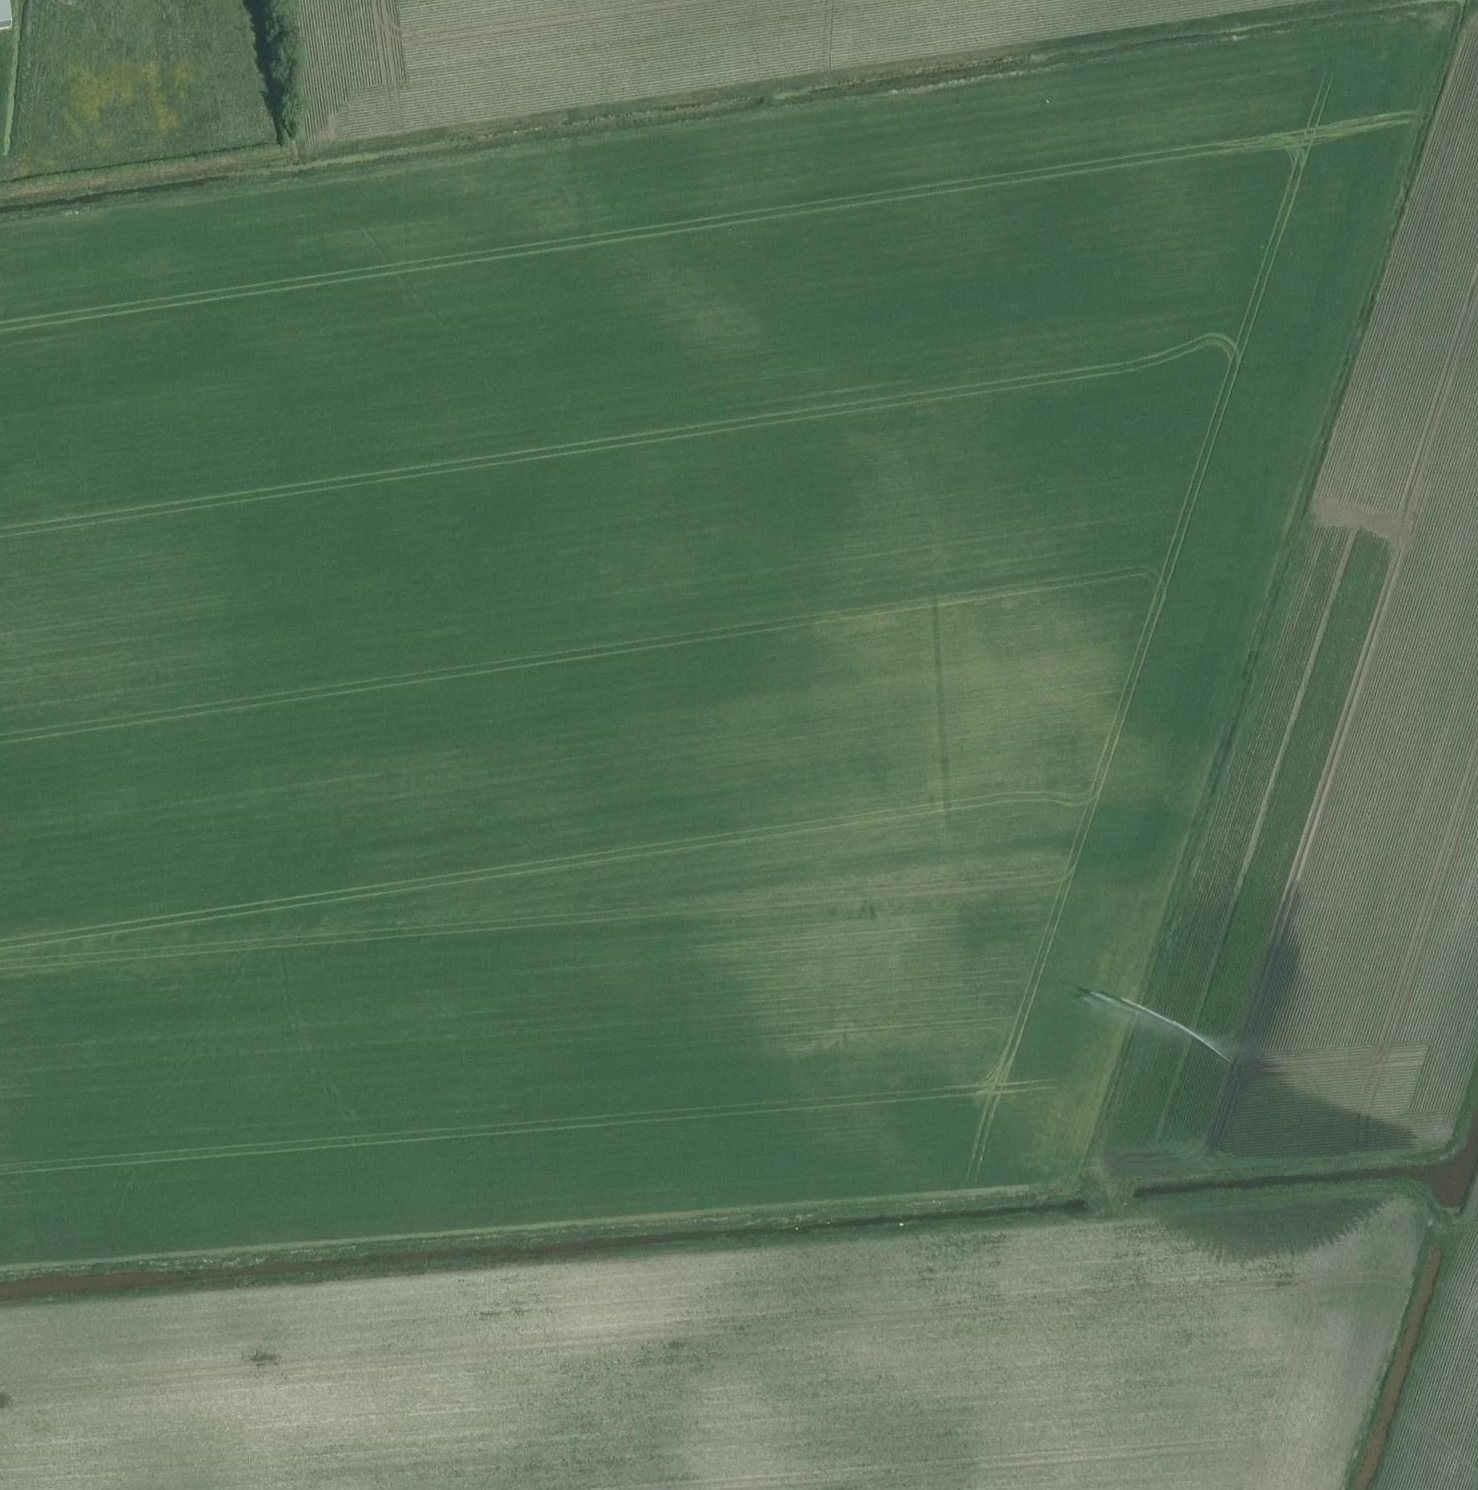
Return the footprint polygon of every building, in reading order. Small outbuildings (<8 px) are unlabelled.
[(9,34),(5,0),(0,0),(0,35),(9,34)]
